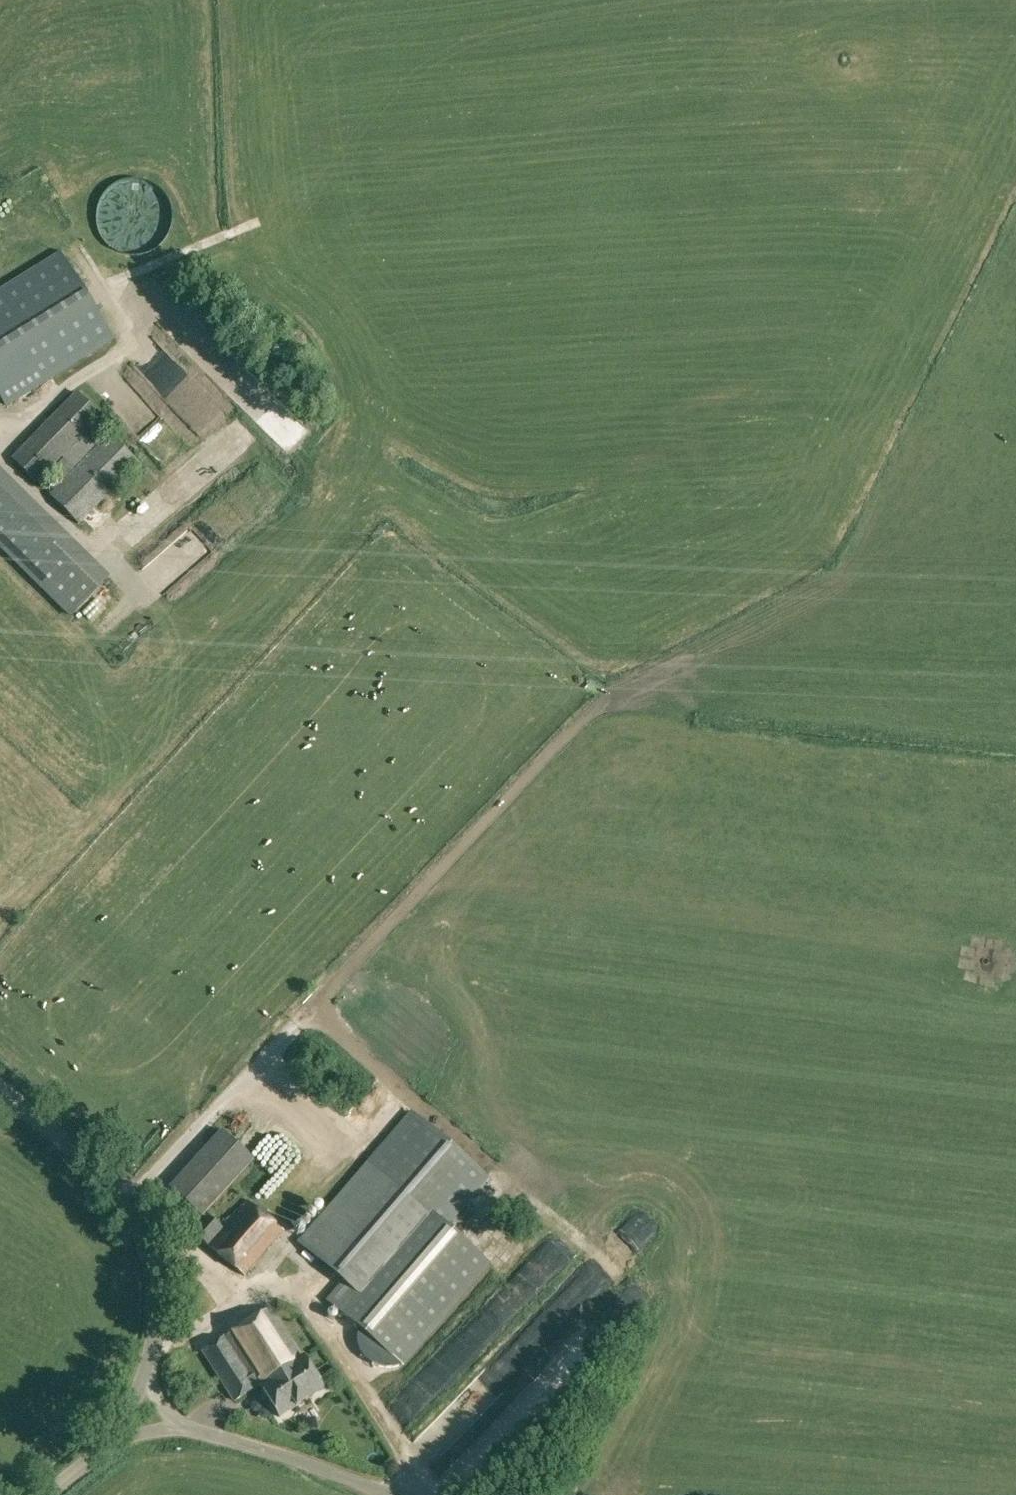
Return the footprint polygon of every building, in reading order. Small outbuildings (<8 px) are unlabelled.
[(126,256),(137,256),(141,256),(154,250),(159,245),(164,239),(166,230),(165,220),(164,213),(160,205),(153,198),(144,193),(134,192),(125,193),(118,196),(111,201),(105,209),(103,214),(102,220),(101,227),(102,232),(105,239),(111,247),(119,253),(126,256)] [(6,405),(113,339),(60,254),(0,291),(0,396),(6,405)] [(198,419),(209,429),(230,407),(186,366),(174,380),(206,410),(198,419)] [(50,496),(78,523),(138,462),(110,435),(97,448),(84,434),(101,417),(76,392),(12,458),(36,482),(62,456),(64,458),(48,475),(59,487),(50,496)] [(0,470),(0,549),(70,617),(109,577),(0,470)] [(159,593),(265,509),(245,483),(138,568),(159,593)] [(81,608),(91,618),(109,599),(99,589),(81,608)] [(373,1150),(414,1106),(398,1090),(356,1135),(373,1150)] [(386,1296),(446,1227),(489,1176),(414,1112),(371,1162),(369,1161),(299,1243),(343,1281),(327,1300),(359,1328),(386,1296)] [(168,1189),(201,1217),(251,1158),(218,1130),(168,1189)] [(209,1246),(245,1276),(283,1230),(247,1200),(209,1246)] [(291,1212),(296,1224),(312,1218),(307,1206),(291,1212)] [(193,1233),(208,1245),(222,1229),(207,1216),(193,1233)] [(386,1296),(430,1332),(488,1264),(446,1227),(386,1296)] [(495,1335),(533,1296),(509,1273),(480,1303),(487,1309),(453,1343),(465,1356),(483,1337),(478,1332),(485,1324),(495,1335)] [(604,1309),(617,1323),(636,1306),(623,1292),(604,1309)] [(259,1386),(279,1418),(324,1390),(303,1357),(301,1357),(270,1308),(202,1351),(234,1401),(259,1386)] [(362,1334),(362,1337),(362,1339),(362,1342),(363,1344),(364,1346),(365,1348),(366,1350),(367,1352),(369,1354),(370,1356),(372,1358),(374,1359),(376,1360),(378,1361),(380,1362),(383,1363),(385,1363),(387,1363),(390,1363),(392,1363),(394,1363),(397,1362),(399,1362),(401,1361),(403,1359),(405,1358),(407,1357),(409,1355),(410,1353),(412,1351),(413,1349),(414,1347),(415,1345),(415,1342),(416,1340),(416,1338),(416,1335),(416,1333),(415,1330),(415,1328),(414,1326),(413,1324),(412,1322),(410,1320),(409,1318),(407,1317),(405,1315),(404,1314),(402,1312),(399,1311),(397,1311),(393,1310),(390,1309),(388,1309),(386,1310),(383,1310),(381,1310),(379,1311),(377,1312),(373,1315),(371,1316),(369,1318),(368,1320),(366,1321),(365,1323),(364,1325),(363,1328),(363,1330),(362,1332),(362,1334)] [(452,1446),(467,1460),(587,1332),(571,1317),(542,1347),(531,1337),(438,1434),(433,1429),(418,1444),(437,1462),(452,1446)]
